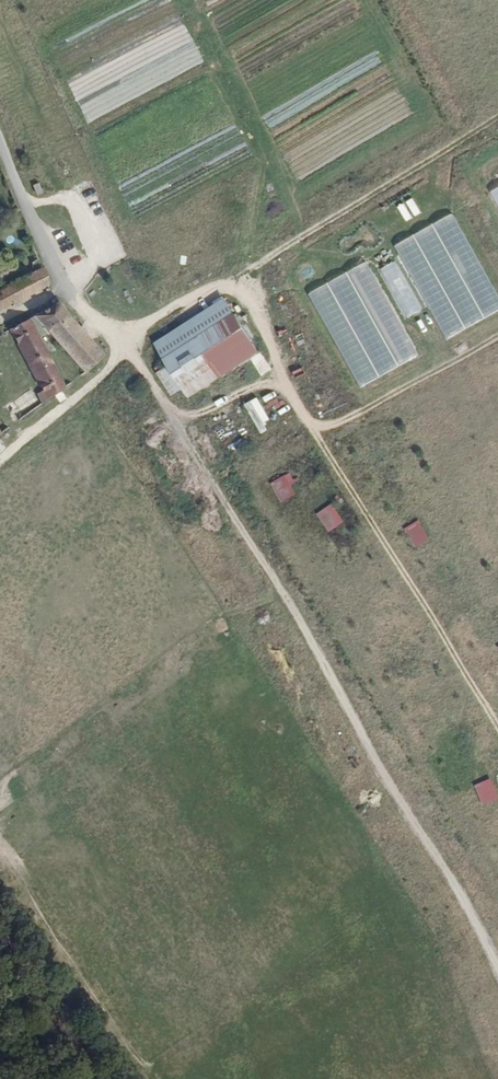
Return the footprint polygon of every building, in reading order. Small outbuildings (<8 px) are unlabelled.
[(463,206),(497,278),(497,187),(487,192),(488,194),(463,206)] [(455,213),(395,243),(444,339),(497,312),(497,299),(455,213)] [(120,243),(113,248),(119,257),(126,253),(120,243)] [(189,265),(190,257),(178,255),(177,263),(189,265)] [(369,261),(308,292),(358,389),(418,358),(369,261)] [(395,261),(379,269),(406,318),(422,310),(395,261)] [(52,291),(45,273),(0,296),(0,309),(6,319),(52,291)] [(227,298),(157,345),(192,399),(263,352),(227,298)] [(86,377),(107,364),(66,310),(44,322),(86,377)] [(73,394),(36,326),(19,335),(56,405),(73,394)] [(29,395),(16,403),(20,410),(33,402),(29,395)] [(256,398),(245,404),(258,426),(269,420),(256,398)] [(12,443),(0,425),(0,452),(12,443)] [(316,513),(329,532),(344,522),(332,503),(316,513)] [(495,645),(497,643),(497,618),(486,623),(495,645)]
